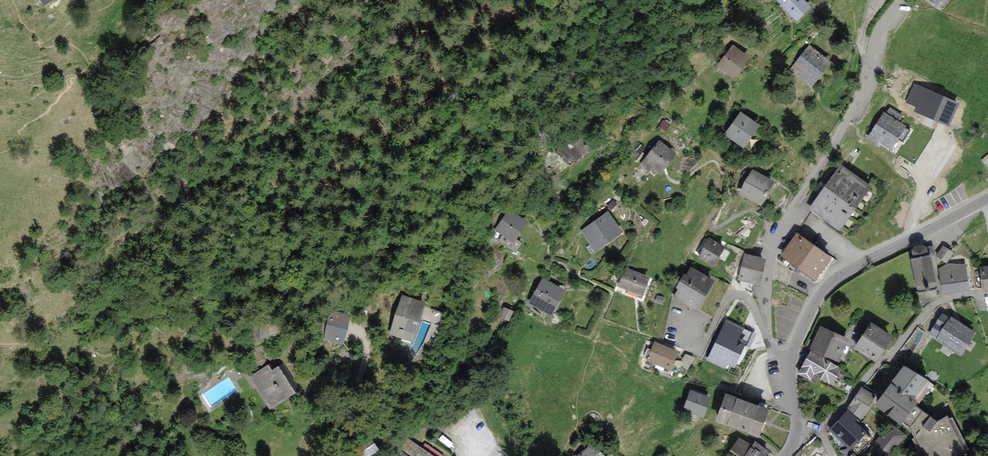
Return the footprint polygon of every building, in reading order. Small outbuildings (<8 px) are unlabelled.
[(797,20),(811,8),(803,0),(779,0),(797,20)] [(748,57),(733,47),(720,65),(735,75),(748,57)] [(810,47),(792,70),(811,86),(830,63),(810,47)] [(948,124),(957,102),(914,84),(907,100),(919,106),(917,111),(948,124)] [(901,115),(891,109),(888,115),(885,113),(871,135),(890,146),(903,125),(897,121),(901,115)] [(741,114),(727,134),(744,146),(758,125),(741,114)] [(584,153),(572,142),(559,155),(571,167),(584,153)] [(674,155),(660,144),(645,162),(659,173),(674,155)] [(840,168),(811,210),(839,228),(867,186),(840,168)] [(753,171),(741,193),(760,203),(772,181),(753,171)] [(526,222),(510,211),(497,230),(514,240),(526,222)] [(620,232),(608,214),(583,232),(596,250),(620,232)] [(786,251),(783,255),(798,266),(815,278),(830,258),(797,235),(786,251)] [(709,239),(700,256),(714,263),(723,246),(709,239)] [(915,246),(912,251),(913,255),(913,258),(911,259),(917,289),(936,286),(930,255),(928,255),(927,252),(926,248),(922,245),(915,246)] [(953,253),(943,247),(938,255),(947,261),(953,253)] [(763,259),(746,255),(740,277),(743,278),(758,282),(761,270),(763,259)] [(966,279),(964,265),(940,268),(942,282),(966,279)] [(679,289),(675,297),(698,310),(714,281),(692,268),(687,277),(684,276),(677,288),(679,289)] [(648,278),(627,270),(620,286),(642,294),(648,278)] [(563,291),(544,280),(532,302),(550,312),(563,291)] [(423,303),(402,296),(391,333),(411,340),(423,303)] [(348,315),(331,312),(326,337),(343,341),(348,315)] [(972,334),(951,319),(949,321),(943,316),(932,331),(939,336),(938,338),(959,353),(972,334)] [(750,332),(726,321),(709,358),(727,367),(730,362),(735,364),(750,332)] [(891,337),(872,325),(858,347),(877,359),(891,337)] [(846,341),(822,329),(813,348),(831,357),(832,355),(838,358),(846,341)] [(676,352),(655,344),(649,360),(670,368),(676,352)] [(839,369),(811,354),(800,373),(811,379),(814,373),(831,382),(839,369)] [(929,417),(914,406),(916,404),(910,400),(924,380),(905,366),(878,403),(902,421),(910,427),(915,436),(927,455),(955,455),(967,450),(952,420),(948,422),(946,418),(937,424),(929,417)] [(271,373),(267,367),(252,377),(272,407),(294,393),(278,368),(271,373)] [(875,396),(863,388),(849,409),(861,416),(875,396)] [(709,396),(692,390),(686,409),(703,415),(709,396)] [(766,406),(727,392),(718,419),(757,433),(766,406)] [(864,433),(845,415),(831,429),(850,448),(864,433)] [(891,425),(867,455),(868,455),(888,455),(904,436),(891,425)] [(433,455),(404,435),(389,455),(434,455),(433,455)] [(365,453),(378,445),(374,439),(361,447),(365,453)] [(756,443),(752,448),(740,439),(732,450),(740,455),(764,455),(767,452),(756,443)] [(590,445),(579,455),(602,455),(590,445)]
